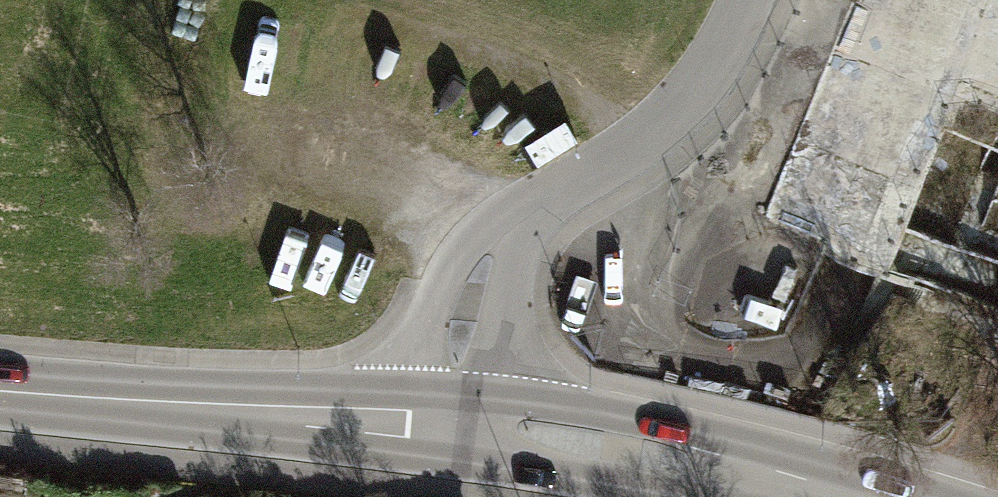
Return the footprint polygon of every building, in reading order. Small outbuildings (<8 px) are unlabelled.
[(772,220),(997,292),(997,0),(844,0),(772,220)]
